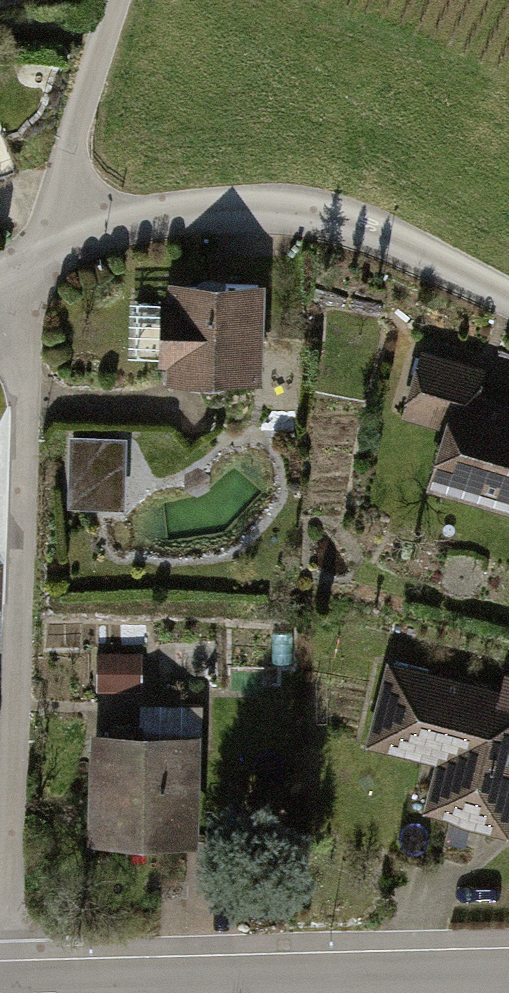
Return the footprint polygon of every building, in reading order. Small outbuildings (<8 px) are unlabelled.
[(164,380),(261,383),(264,285),(167,282),(167,297),(159,297),(157,365),(165,365),(164,380)] [(508,515),(508,404),(477,395),(485,368),(421,349),(402,416),(443,428),(425,491),(508,515)] [(68,508),(124,510),(126,438),(70,437),(68,508)] [(141,652),(96,652),(96,691),(141,691),(141,652)] [(508,835),(508,832),(508,674),(504,672),(499,688),(385,659),(363,745),(436,764),(424,813),(508,835)] [(86,843),(199,846),(202,705),(139,703),(139,734),(89,733),(86,843)]
